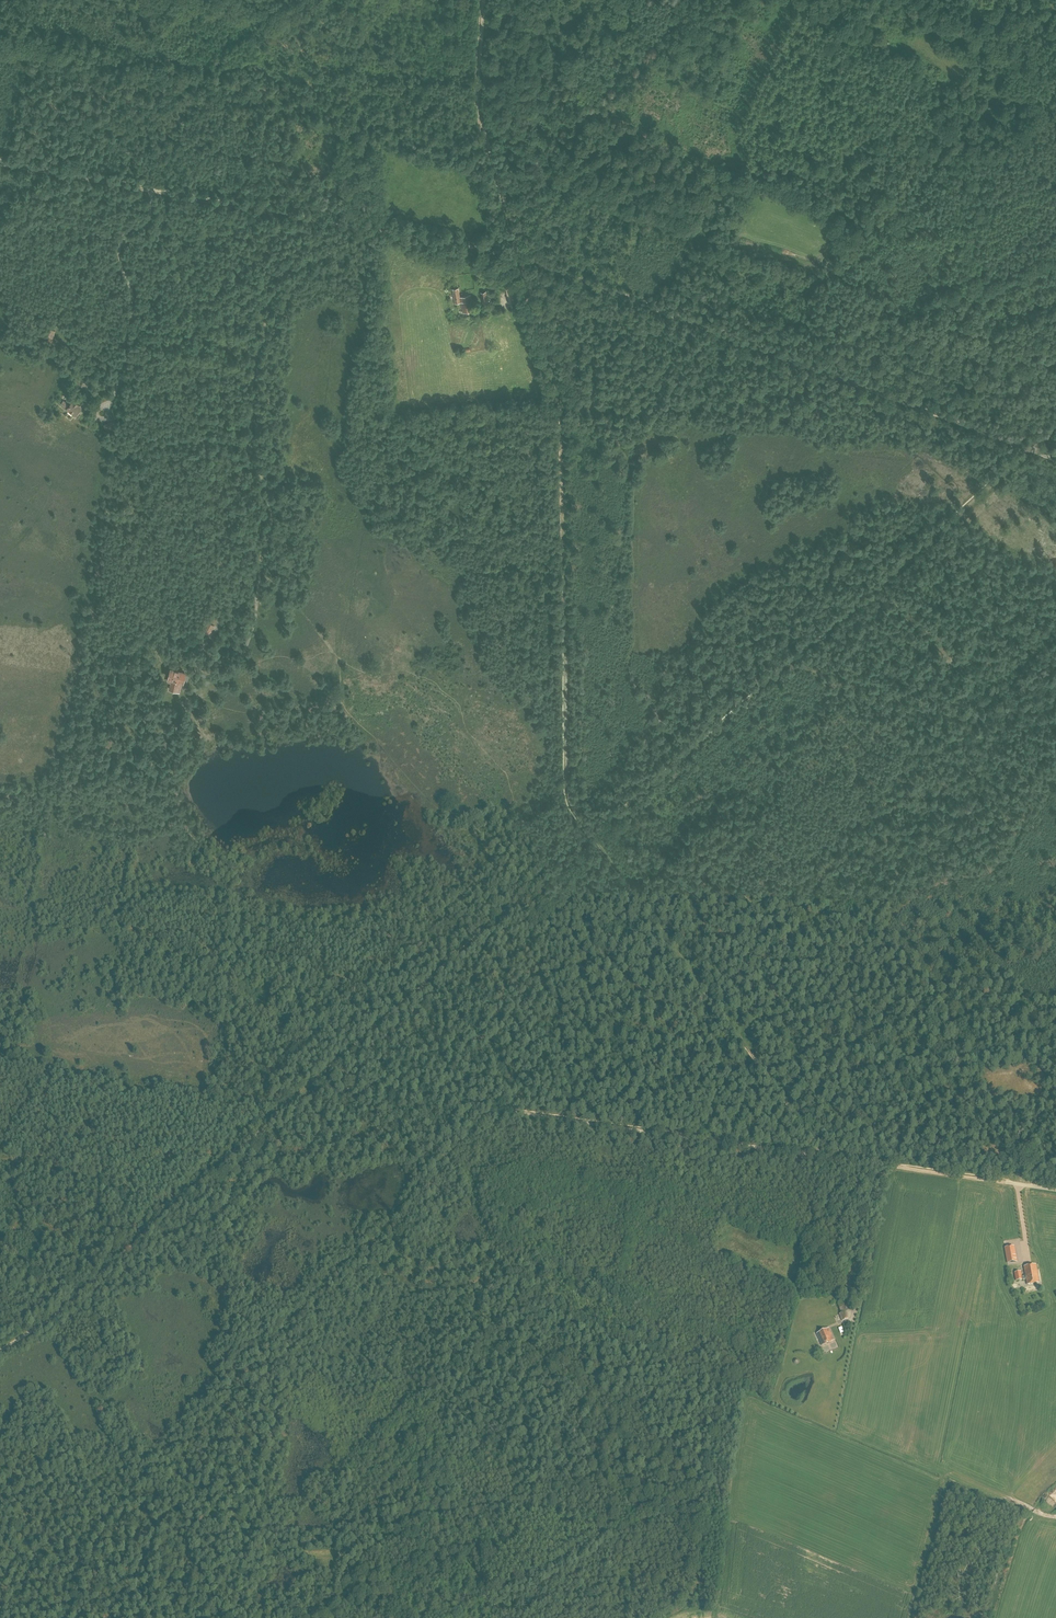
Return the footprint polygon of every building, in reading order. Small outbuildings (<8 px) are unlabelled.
[(514,285),(505,287),(508,305),(518,302),(514,285)] [(458,314),(463,313),(474,312),(471,295),(460,297),(459,288),(453,289),(455,304),(461,302),(462,308),(457,309),(458,314)] [(486,291),(481,292),(483,305),(489,305),(486,291)] [(75,415),(80,409),(78,406),(73,401),(69,405),(63,401),(61,404),(67,409),(75,415)] [(117,427),(114,420),(104,425),(107,431),(117,427)] [(214,626),(208,622),(202,631),(209,635),(214,626)] [(183,677),(184,672),(171,668),(168,681),(171,682),(170,689),(176,691),(180,676),(183,677)] [(1008,1263),(1017,1261),(1014,1246),(1005,1248),(1008,1263)] [(1025,1278),(1026,1278),(1027,1284),(1039,1282),(1036,1264),(1024,1266),(1025,1275),(1022,1276),(1021,1271),(1014,1272),(1016,1281),(1022,1280),(1025,1279),(1025,1278)] [(841,1313),(852,1308),(848,1299),(837,1304),(841,1313)] [(845,1312),(839,1314),(843,1321),(848,1319),(845,1312)] [(816,1333),(822,1346),(834,1340),(829,1328),(816,1333)]
